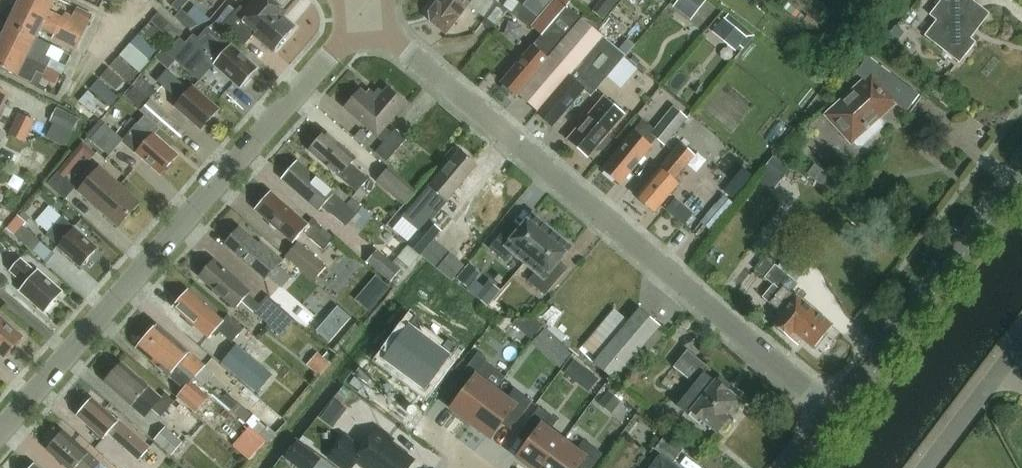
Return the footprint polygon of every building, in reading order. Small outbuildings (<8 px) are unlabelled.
[(62,18),(49,11),(54,0),(20,0),(17,6),(82,37),(93,14),(78,7),(73,17),(65,13),(62,18)] [(172,6),(179,12),(190,0),(178,0),(172,6)] [(245,10),(241,6),(228,20),(239,30),(251,16),(262,26),(267,19),(274,25),(281,16),(285,12),(273,1),(274,0),(253,0),(245,10)] [(497,25),(508,10),(499,3),(495,0),(438,0),(439,1),(430,12),(432,21),(448,33),(470,4),(487,18),(482,23),(493,31),(497,25)] [(503,82),(519,95),(521,93),(540,109),(604,36),(568,6),(570,3),(566,0),(556,0),(532,27),(542,36),(503,82)] [(692,17),(706,0),(678,0),(675,3),(692,17)] [(991,17),(969,0),(945,0),(931,18),(937,23),(925,39),(943,53),(947,48),(963,61),(976,44),(969,39),(977,27),(981,30),(991,17)] [(531,26),(538,17),(520,4),(514,13),(531,26)] [(75,51),(82,37),(17,6),(8,25),(36,38),(41,27),(54,34),(52,40),(75,51)] [(175,41),(182,32),(159,12),(151,21),(175,41)] [(274,50),(294,27),(281,16),(274,25),(267,19),(262,26),(251,16),(239,30),(228,20),(222,26),(244,46),(255,33),(274,50)] [(713,32),(736,50),(748,37),(725,18),(713,32)] [(156,46),(164,37),(149,23),(141,32),(156,46)] [(36,38),(8,25),(0,41),(0,44),(47,67),(62,74),(66,66),(46,56),(51,46),(36,38)] [(241,87),(258,68),(230,44),(229,45),(207,26),(197,37),(192,33),(184,42),(178,37),(175,41),(170,46),(195,68),(203,59),(211,66),(214,63),(241,87)] [(131,44),(149,59),(158,50),(139,34),(131,44)] [(540,109),(538,112),(554,125),(584,90),(592,96),(608,77),(625,58),(627,56),(604,36),(540,109)] [(47,67),(0,44),(0,67),(18,76),(32,83),(37,72),(43,75),(47,67)] [(150,60),(149,59),(131,44),(121,55),(140,72),(150,60)] [(177,61),(168,53),(165,50),(158,58),(170,68),(177,61)] [(118,57),(111,66),(130,83),(138,74),(118,57)] [(625,58),(608,77),(622,88),(638,70),(625,58)] [(902,110),(914,94),(867,59),(854,75),(863,82),(854,95),(828,116),(851,140),(853,143),(858,143),(877,126),(878,121),(875,118),(875,117),(873,115),(881,107),(889,100),(892,103),(902,110)] [(129,85),(109,69),(102,77),(122,94),(129,85)] [(201,128),(218,108),(193,86),(190,89),(166,69),(156,80),(180,101),(176,106),(201,128)] [(134,85),(150,100),(158,91),(142,77),(134,85)] [(119,96),(99,80),(91,89),(111,106),(119,96)] [(142,108),(150,100),(134,85),(126,94),(142,108)] [(345,109),(378,137),(384,143),(376,152),(387,162),(407,139),(396,129),(393,133),(386,127),(406,104),(387,88),(383,93),(379,89),(375,94),(370,90),(367,94),(362,89),(345,109)] [(9,94),(0,90),(0,113),(9,94)] [(80,101),(98,117),(107,107),(89,91),(80,101)] [(589,155),(625,113),(606,96),(569,139),(589,155)] [(644,121),(603,168),(621,183),(653,146),(652,144),(656,139),(664,147),(687,119),(672,106),(654,129),(644,121)] [(47,137),(66,146),(80,119),(57,107),(50,122),(54,124),(47,137)] [(31,131),(36,120),(21,113),(15,123),(31,131)] [(168,145),(155,134),(160,129),(144,115),(123,139),(162,174),(163,172),(169,172),(173,168),(173,161),(178,156),(167,146),(168,145)] [(182,129),(167,116),(159,126),(174,139),(182,129)] [(26,141),(31,131),(15,123),(10,134),(26,141)] [(109,155),(123,139),(105,123),(91,139),(109,155)] [(311,151),(357,192),(353,197),(359,204),(368,194),(362,188),(369,180),(352,164),(357,158),(327,132),(311,151)] [(48,177),(58,156),(34,143),(23,164),(48,177)] [(682,144),(637,196),(640,199),(641,202),(646,206),(649,206),(656,212),(671,195),(674,194),(678,189),(678,186),(680,184),(675,180),(696,155),(682,144)] [(447,201),(463,182),(477,166),(460,152),(430,187),(447,201)] [(0,160),(0,175),(3,176),(9,165),(0,160)] [(66,177),(76,165),(70,160),(60,172),(66,177)] [(319,211),(321,208),(330,215),(330,214),(346,228),(357,215),(334,194),(334,193),(298,162),(283,179),(319,211)] [(371,178),(401,202),(412,189),(382,164),(371,178)] [(836,196),(844,186),(816,164),(808,174),(836,196)] [(78,192),(118,227),(139,202),(99,167),(78,192)] [(49,186),(66,201),(76,188),(59,174),(49,186)] [(716,228),(747,188),(737,181),(706,220),(716,228)] [(308,224),(272,192),(256,210),(293,243),(303,231),(324,250),(335,238),(313,219),(308,224)] [(679,195),(670,207),(689,222),(698,210),(679,195)] [(10,228),(20,210),(0,198),(0,222),(10,228)] [(525,262),(551,230),(533,214),(517,232),(508,225),(489,248),(506,262),(513,252),(525,262)] [(81,267),(98,247),(85,236),(87,234),(76,224),(74,226),(62,216),(47,234),(58,244),(57,246),(81,267)] [(20,217),(8,230),(16,236),(16,235),(24,226),(27,223),(20,217)] [(428,219),(409,241),(422,253),(442,230),(428,219)] [(24,226),(16,235),(45,262),(53,252),(24,226)] [(266,280),(283,260),(261,241),(259,244),(240,227),(225,244),(266,280)] [(551,230),(525,262),(536,271),(528,280),(545,294),(564,271),(555,264),(570,246),(551,230)] [(315,282),(327,266),(299,242),(286,257),(315,282)] [(401,279),(421,255),(409,245),(392,264),(377,252),(369,261),(393,281),(397,276),(401,279)] [(45,311),(62,292),(37,269),(36,271),(21,258),(11,269),(26,283),(21,289),(45,311)] [(236,308),(241,303),(281,338),(296,321),(268,297),(260,306),(248,295),(251,291),(215,260),(200,276),(236,308)] [(783,313),(775,323),(778,326),(778,329),(785,335),(788,334),(799,344),(803,339),(814,348),(815,346),(818,345),(824,338),(824,336),(833,325),(793,292),(799,284),(775,264),(765,277),(773,284),(763,297),(783,313)] [(380,272),(360,296),(376,310),(397,286),(380,272)] [(228,316),(224,321),(189,289),(174,307),(210,338),(214,335),(216,337),(220,332),(232,343),(244,329),(228,316)] [(279,304),(297,320),(307,308),(289,292),(279,304)] [(429,320),(412,307),(394,331),(403,338),(388,356),(408,372),(433,339),(422,330),(429,320)] [(582,346),(596,358),(594,361),(622,385),(666,334),(659,328),(660,327),(638,308),(628,321),(614,309),(582,346)] [(23,338),(0,318),(0,353),(5,357),(23,338)] [(522,330),(530,320),(519,319),(515,325),(522,330)] [(196,378),(207,366),(159,324),(148,336),(196,378)] [(192,383),(196,378),(148,336),(138,348),(186,390),(180,397),(197,412),(210,398),(192,383)] [(445,347),(433,339),(408,372),(428,387),(442,368),(451,375),(470,351),(452,338),(445,347)] [(223,362),(259,392),(273,376),(238,345),(223,362)] [(560,368),(573,355),(563,346),(551,360),(560,368)] [(729,415),(740,401),(727,390),(731,384),(720,376),(716,381),(704,371),(708,366),(687,349),(674,365),(695,383),(677,405),(700,424),(703,419),(717,431),(719,428),(723,431),(731,421),(728,418),(730,416),(729,415)] [(321,375),(330,364),(322,357),(312,368),(321,375)] [(472,423),(497,389),(478,374),(482,369),(472,362),(457,382),(467,389),(452,408),(472,423)] [(586,370),(575,362),(566,374),(577,382),(586,370)] [(145,417),(151,409),(161,418),(175,403),(165,394),(162,397),(122,363),(105,382),(145,417)] [(497,389),(472,423),(492,438),(507,419),(516,425),(534,401),(516,388),(509,398),(497,389)] [(621,401),(610,392),(603,401),(614,410),(621,401)] [(227,394),(221,401),(233,410),(238,403),(227,394)] [(92,399),(77,416),(94,431),(94,434),(99,438),(102,438),(104,439),(108,434),(139,461),(151,447),(121,420),(119,422),(92,399)] [(239,444),(255,459),(289,421),(272,406),(239,444)] [(565,440),(552,430),(559,420),(541,407),(523,431),(532,438),(518,457),(533,467),(544,467),(565,440)] [(156,441),(173,456),(185,443),(167,428),(156,441)] [(393,444),(392,443),(395,439),(380,428),(364,449),(347,436),(331,457),(346,467),(352,467),(358,460),(369,467),(409,467),(415,460),(393,444)] [(48,450),(63,463),(63,466),(65,467),(77,467),(97,467),(100,464),(64,432),(48,450)] [(655,449),(674,463),(684,450),(665,435),(655,449)] [(544,467),(593,467),(604,454),(586,440),(579,450),(565,440),(544,467)] [(321,459),(298,442),(286,458),(300,467),(314,467),(321,459)] [(662,459),(654,467),(674,467),(662,459)]
